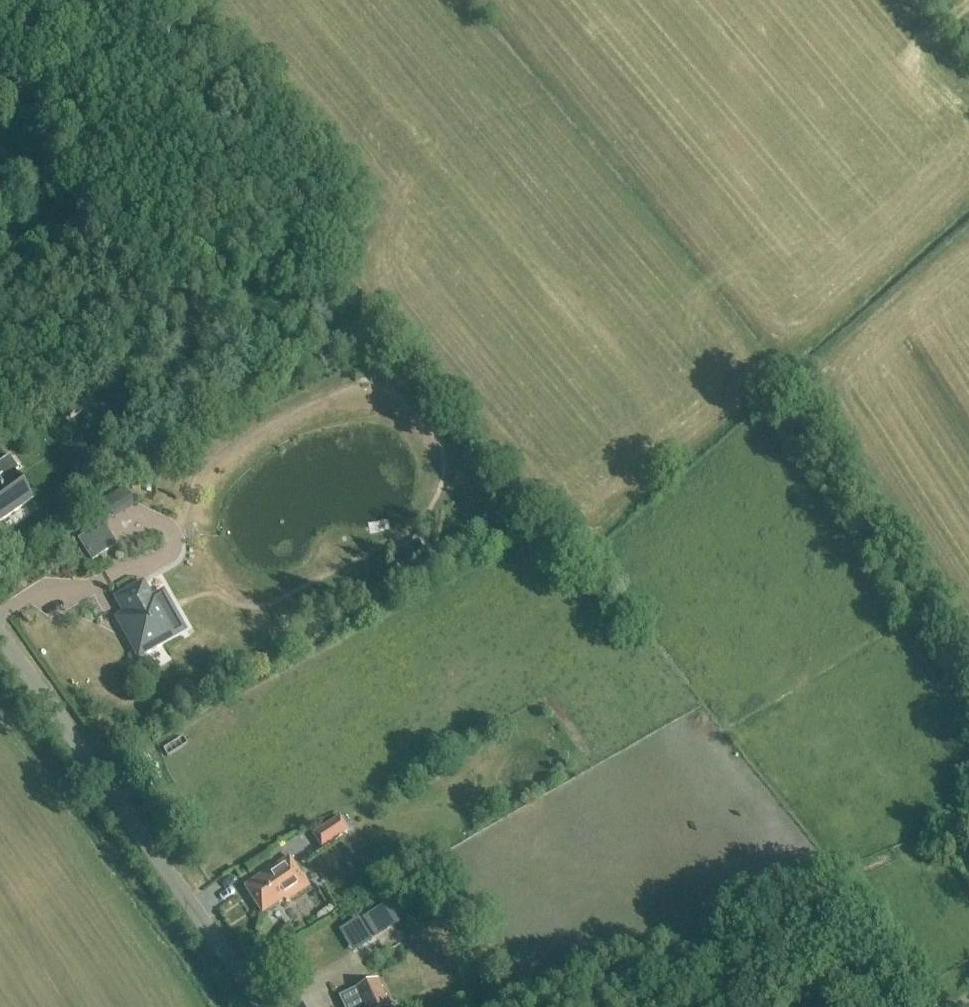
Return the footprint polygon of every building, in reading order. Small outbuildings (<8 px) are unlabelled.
[(33,499),(16,474),(21,471),(12,457),(0,465),(0,521),(33,499)] [(117,544),(103,523),(78,541),(92,562),(117,545),(117,544)] [(151,601),(142,586),(119,599),(128,615),(120,619),(140,654),(144,651),(147,654),(161,646),(161,642),(174,634),(155,599),(151,601)] [(322,849),(349,831),(340,818),(313,835),(322,849)] [(289,857),(244,887),(262,914),(284,900),(286,902),(309,887),(289,857)] [(386,904),(362,918),(374,938),(398,924),(386,904)] [(339,996),(344,1006),(389,1006),(376,979),(339,996)] [(887,995),(869,1006),(895,1006),(887,995)]
